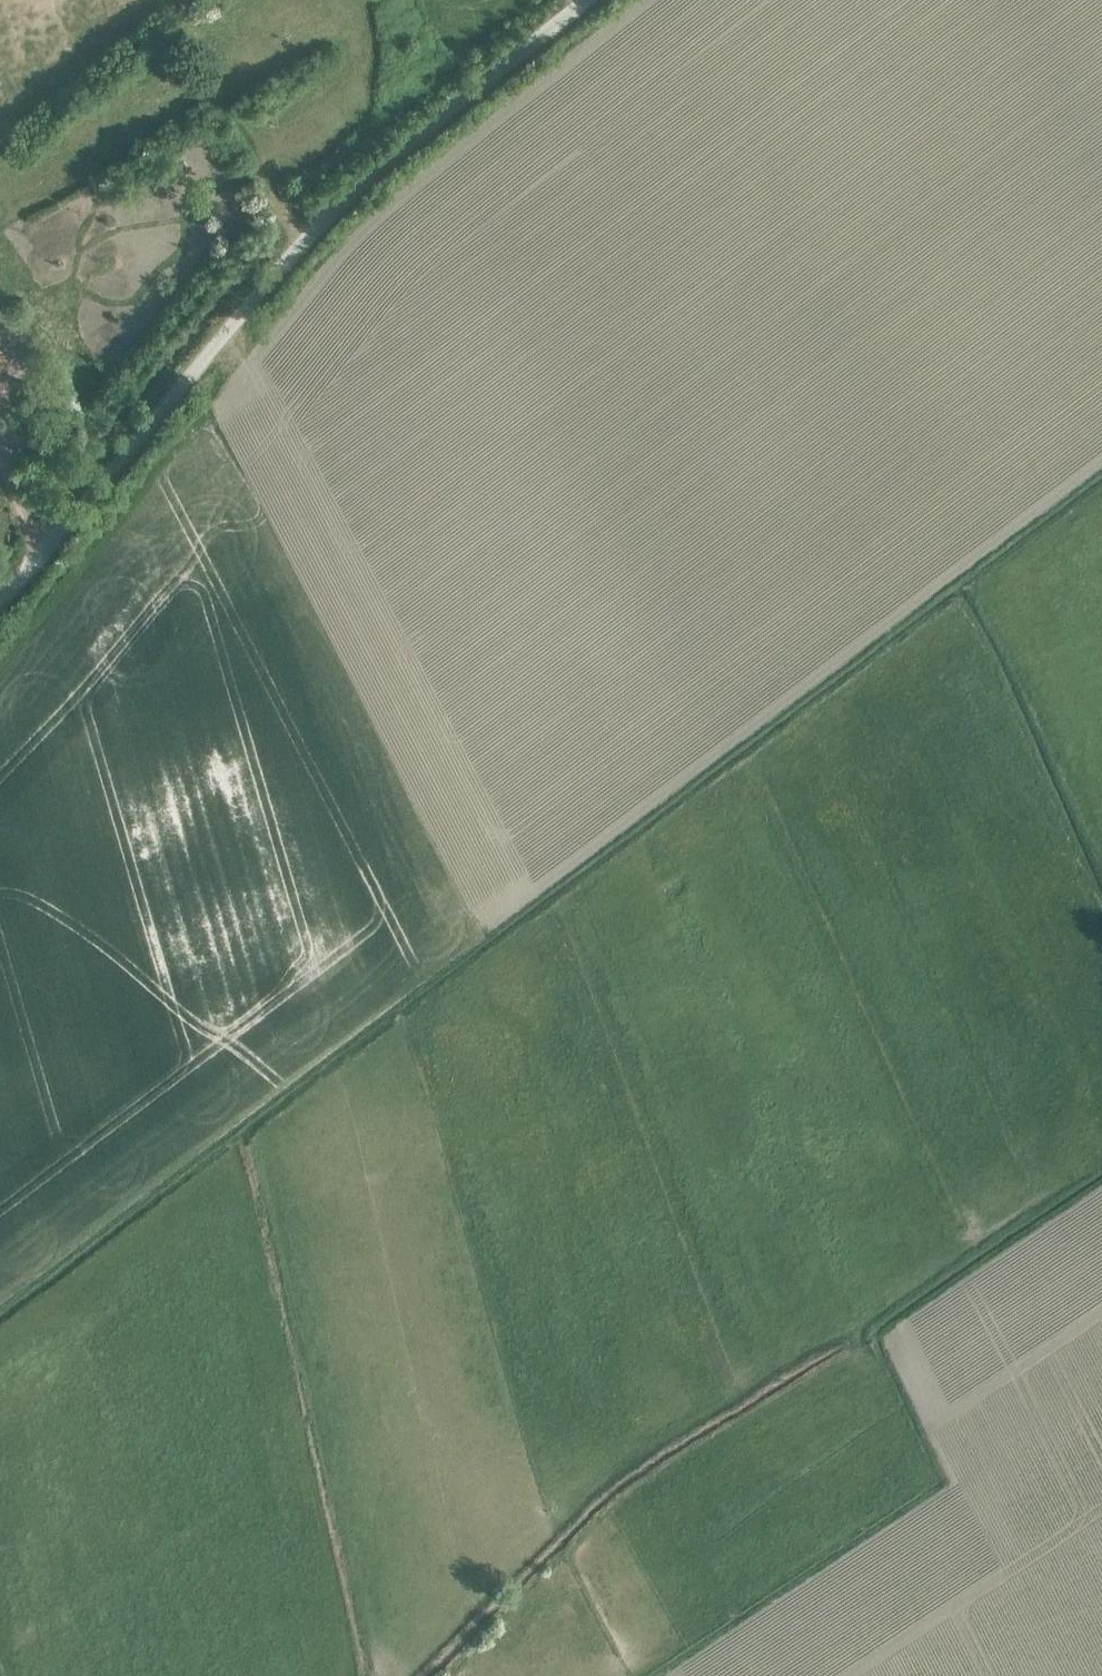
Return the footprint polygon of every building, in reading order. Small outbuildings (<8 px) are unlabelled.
[(21,357),(0,316),(0,368),(21,357)]
